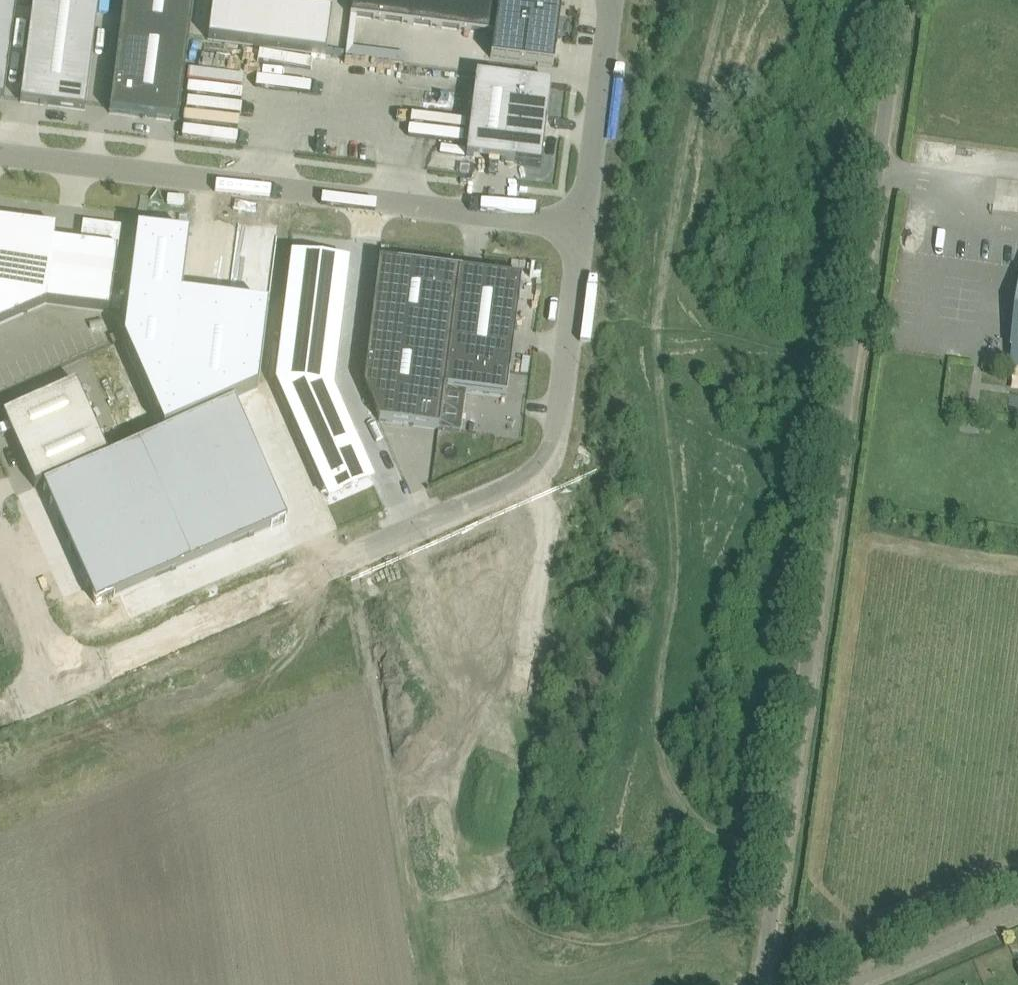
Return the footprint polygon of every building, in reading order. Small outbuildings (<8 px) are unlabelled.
[(4,100),(17,0),(0,0),(0,100),(4,100)] [(85,110),(100,0),(33,0),(20,102),(85,110)] [(109,113),(178,122),(194,0),(124,0),(109,113)] [(207,40),(326,56),(332,12),(310,9),(311,0),(212,0),(207,40)] [(350,16),(493,34),(490,58),(553,66),(562,0),(352,0),(350,16)] [(540,167),(551,85),(476,75),(465,157),(540,167)] [(46,304),(54,241),(55,241),(57,227),(0,220),(0,324),(46,304)] [(55,241),(54,241),(46,304),(47,304),(110,312),(118,250),(121,228),(83,223),(80,244),(55,241)] [(123,340),(123,341),(163,432),(234,401),(258,390),(269,307),(182,297),(190,237),(137,230),(124,331),(123,340)] [(290,257),(274,383),(327,504),(376,484),(336,393),(351,264),(290,257)] [(379,260),(363,385),(379,421),(440,429),(444,389),(507,397),(521,278),(379,260)] [(124,331),(110,337),(113,345),(123,340),(124,331)] [(35,488),(108,455),(76,382),(2,415),(35,488)] [(163,432),(42,485),(95,606),(287,522),(234,401),(163,432)]
